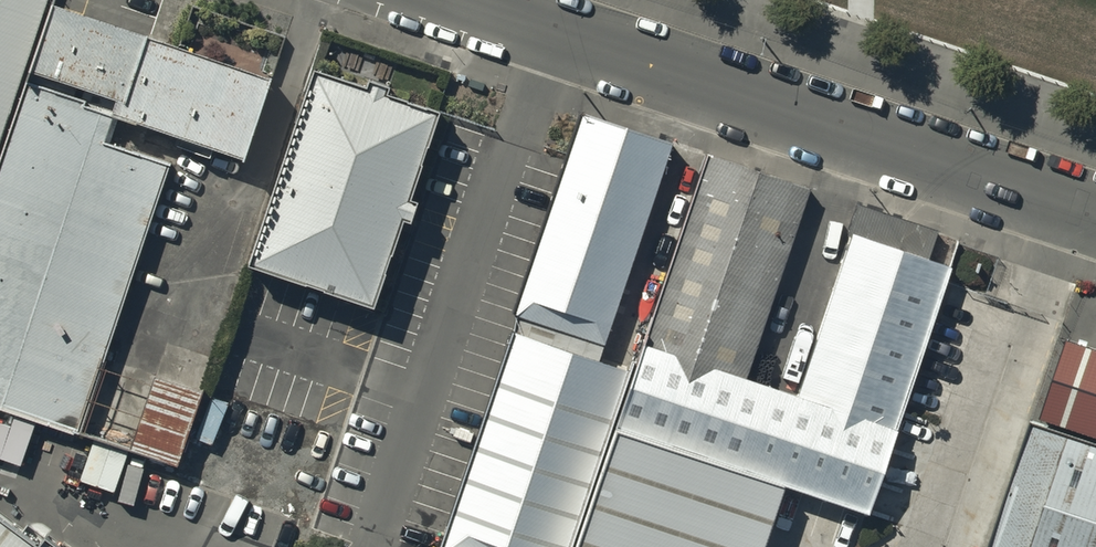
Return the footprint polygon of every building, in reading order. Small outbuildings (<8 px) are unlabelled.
[(53,0),(0,0),(0,157),(53,0)] [(54,10),(0,171),(0,411),(84,439),(173,173),(109,152),(119,122),(247,165),(275,84),(54,10)] [(437,108),(317,67),(250,262),(371,302),(437,108)] [(670,152),(583,123),(513,334),(599,363),(670,152)] [(633,374),(614,431),(781,487),(867,515),(950,268),(929,261),(938,232),(860,206),(795,399),(743,382),(809,189),(707,155),(633,374)] [(442,546),(576,546),(614,431),(633,374),(599,363),(513,334),(442,546)] [(1069,338),(1044,413),(1095,431),(1095,347),(1069,338)] [(201,393),(155,377),(131,444),(177,461),(201,393)] [(1034,422),(991,546),(1095,546),(1095,444),(1034,422)] [(614,431),(576,546),(761,546),(781,487),(614,431)] [(49,532),(40,544),(0,513),(0,546),(68,546),(49,532)]
